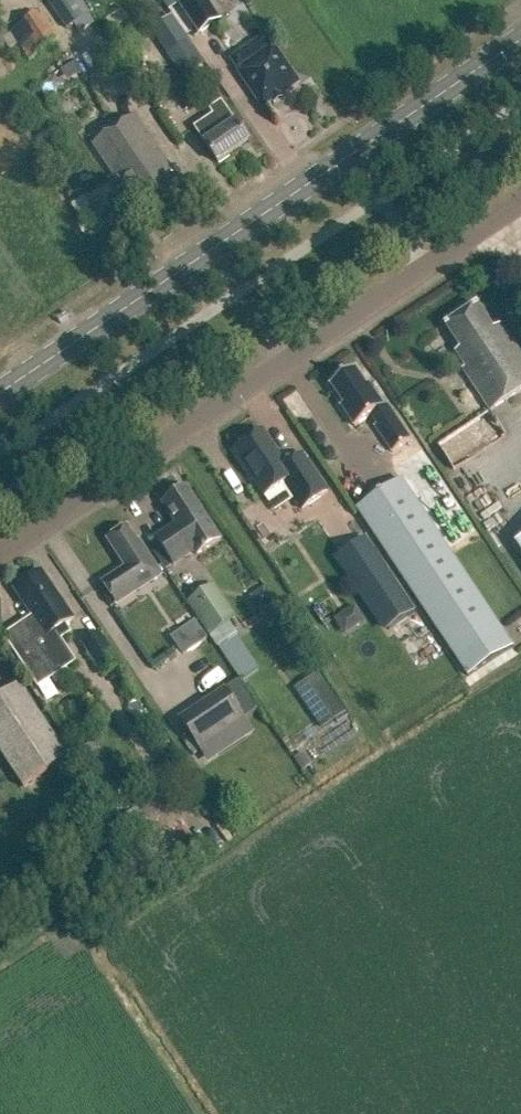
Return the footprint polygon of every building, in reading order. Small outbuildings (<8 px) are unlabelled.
[(168,10),(182,0),(161,0),(168,10)] [(209,0),(183,0),(180,2),(201,33),(222,19),(209,0)] [(81,3),(60,18),(68,29),(89,14),(81,3)] [(32,53),(54,39),(36,12),(15,25),(32,53)] [(187,42),(169,54),(184,76),(202,64),(187,42)] [(239,72),(263,107),(297,83),(274,48),(239,72)] [(235,123),(221,102),(209,111),(212,116),(193,129),(218,165),(249,143),(235,123)] [(183,188),(136,117),(136,116),(136,115),(93,144),(115,177),(118,176),(130,194),(133,192),(148,214),(185,188),(184,187),(183,188)] [(97,184),(70,204),(91,231),(118,210),(97,184)] [(462,370),(489,412),(520,391),(520,357),(500,325),(491,329),(478,309),(447,329),(461,351),(456,355),(465,368),(462,370)] [(356,368),(333,384),(345,404),(343,405),(357,426),(373,415),(379,424),(377,425),(392,449),(410,436),(388,403),(385,405),(370,383),(367,384),(356,368)] [(447,463),(499,440),(488,416),(436,439),(447,463)] [(286,467),(262,432),(235,450),(254,477),(252,479),(264,496),(284,483),(302,509),(327,492),(303,455),(286,467)] [(396,458),(417,491),(439,477),(417,444),(396,458)] [(358,510),(469,677),(513,648),(402,481),(358,510)] [(197,556),(221,540),(187,489),(163,504),(177,526),(157,540),(174,566),(195,552),(197,556)] [(137,543),(127,528),(107,541),(125,569),(102,584),(116,605),(140,590),(136,585),(158,570),(139,542),(137,543)] [(389,630),(415,612),(366,539),(340,556),(389,630)] [(37,686),(74,662),(59,640),(67,635),(61,627),(73,619),(41,573),(14,590),(33,618),(5,637),(37,686)] [(188,601),(211,636),(212,635),(231,622),(208,588),(188,601)] [(357,605),(334,615),(341,631),(364,621),(357,605)] [(195,621),(170,638),(183,657),(208,640),(195,621)] [(231,622),(212,635),(235,669),(245,662),(229,637),(237,632),(231,622)] [(318,673),(294,690),(322,730),(346,713),(318,673)] [(133,683),(120,692),(129,706),(142,697),(133,683)] [(68,758),(19,685),(0,698),(0,752),(24,788),(68,758)] [(201,750),(224,734),(247,718),(226,687),(180,718),(201,750)] [(304,753),(294,759),(302,772),(312,766),(304,753)]
